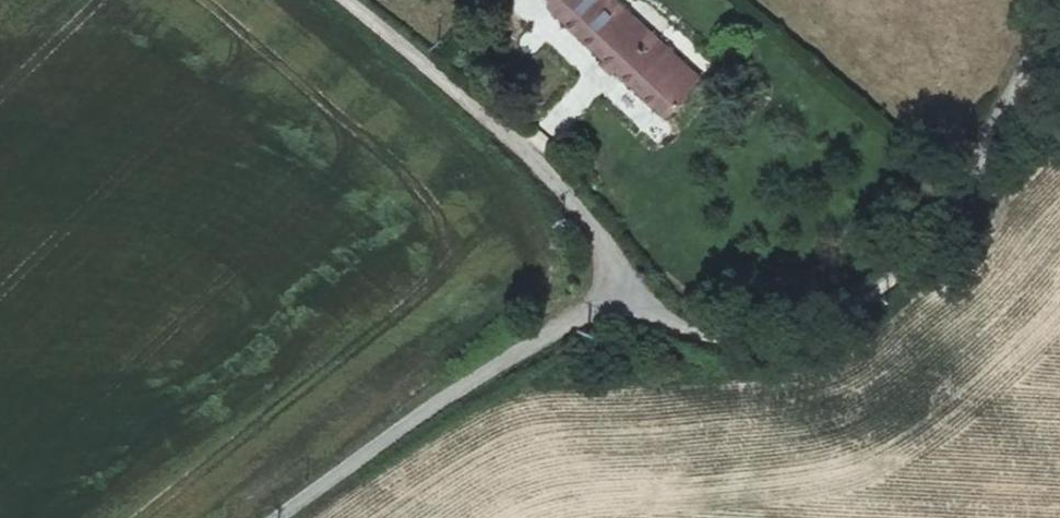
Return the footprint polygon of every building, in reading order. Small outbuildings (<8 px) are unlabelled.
[(615,0),(558,0),(550,8),(666,117),(700,81),(615,0)]
